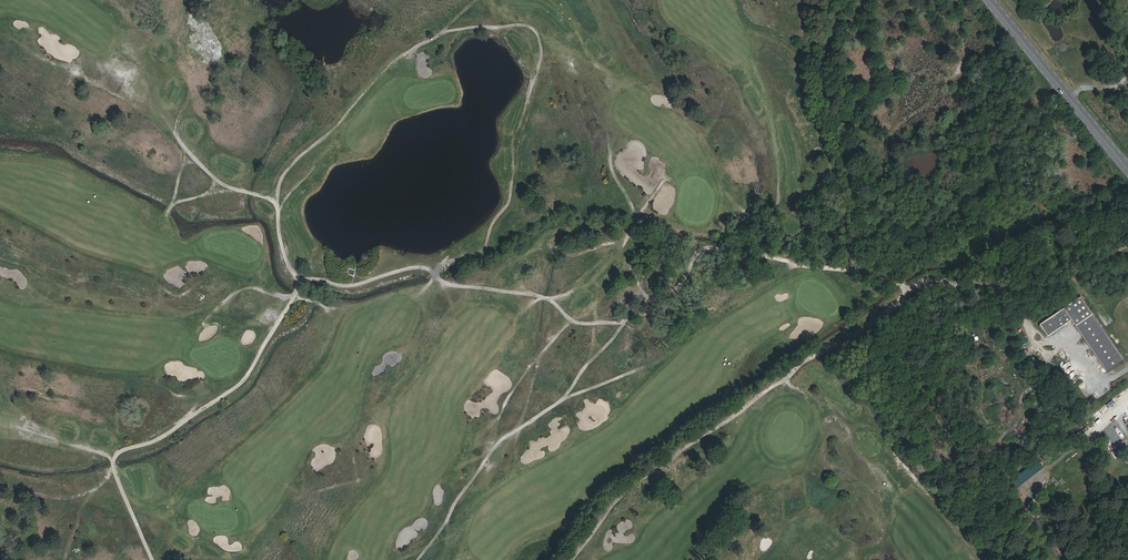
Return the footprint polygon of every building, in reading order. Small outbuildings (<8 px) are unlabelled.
[(350,268),(348,274),(354,276),(356,271),(350,268)] [(1124,360),(1081,296),(1040,324),(1048,336),(1072,320),(1107,372),(1124,360)]
